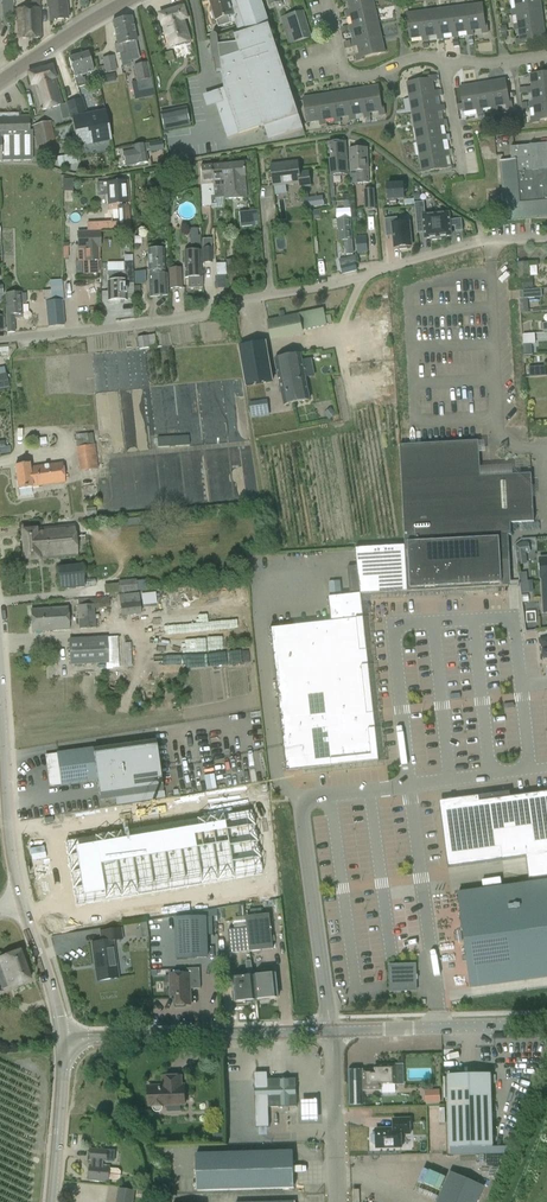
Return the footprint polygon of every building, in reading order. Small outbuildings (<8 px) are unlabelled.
[(13,19),(12,0),(0,0),(0,19),(13,19)] [(40,9),(41,9),(40,0),(31,0),(32,8),(17,9),(18,38),(41,38),(40,9)] [(47,7),(52,6),(53,19),(67,18),(66,0),(47,0),(47,7)] [(212,93),(227,139),(264,127),(269,140),(303,129),(269,25),(270,25),(262,0),(209,0),(216,23),(217,22),(219,28),(231,24),(230,19),(234,17),(238,31),(234,32),(235,33),(218,38),(218,37),(217,35),(216,35),(215,35),(213,35),(212,35),(211,37),(216,71),(222,71),(224,89),(212,93)] [(375,0),(357,0),(351,1),(353,11),(346,12),(347,17),(354,16),(377,11),(375,0)] [(518,15),(542,12),(540,0),(516,0),(518,9),(511,10),(512,16),(518,15)] [(482,4),(469,5),(472,29),(482,28),(482,34),(488,34),(487,26),(484,27),(482,4)] [(472,29),(469,5),(454,7),(457,32),(466,30),(467,36),(473,36),(472,29)] [(166,37),(168,36),(172,47),(192,41),(185,19),(188,18),(185,6),(159,14),(163,26),(165,25),(166,30),(164,30),(166,37)] [(454,7),(439,9),(442,33),(451,32),(452,38),(458,37),(457,32),(454,7)] [(439,9),(424,11),(427,36),(437,34),(438,40),(443,39),(442,33),(439,9)] [(350,32),(357,30),(380,26),(377,11),(354,16),(356,25),(349,26),(350,32)] [(409,38),(422,36),(423,42),(428,42),(427,36),(424,11),(406,14),(409,38)] [(309,37),(302,12),(281,18),(289,43),(309,37)] [(514,31),(520,30),(544,27),(542,12),(518,15),(520,24),(513,25),(514,31)] [(131,18),(113,22),(117,43),(114,44),(116,54),(119,53),(120,55),(121,62),(130,60),(128,51),(133,50),(132,42),(137,41),(131,18)] [(353,47),(360,45),(383,41),(380,26),(357,30),(359,40),(352,41),(353,47)] [(516,45),(524,44),(523,42),(546,39),(544,27),(520,30),(522,39),(515,40),(516,45)] [(364,60),(363,57),(385,53),(383,41),(360,45),(362,55),(355,56),(356,61),(364,60)] [(86,85),(83,75),(93,72),(91,66),(92,65),(89,53),(69,59),(74,77),(77,88),(86,85)] [(103,67),(98,68),(99,75),(117,71),(113,56),(102,58),(103,67)] [(150,79),(147,63),(133,65),(136,82),(138,82),(139,86),(150,84),(149,79),(150,79)] [(52,66),(28,73),(39,112),(63,105),(52,66)] [(534,93),(546,91),(546,73),(532,75),(533,87),(527,88),(528,93),(534,93)] [(406,84),(408,96),(431,92),(430,84),(436,82),(435,77),(427,78),(427,80),(406,84)] [(505,103),(506,110),(512,109),(510,101),(509,102),(505,80),(492,82),(496,105),(505,103)] [(492,82),(477,84),(481,108),(490,106),(491,112),(497,111),(496,105),(492,82)] [(463,111),(475,109),(477,115),(482,114),(481,108),(477,84),(459,88),(462,104),(463,110),(463,111)] [(369,87),(364,88),(368,111),(369,111),(378,110),(379,116),(384,115),(383,108),(381,108),(377,85),(369,87)] [(364,88),(349,90),(353,114),(363,112),(364,119),(369,118),(369,117),(368,111),(364,88)] [(353,114),(349,90),(335,93),(339,116),(348,115),(349,121),(354,120),(353,114)] [(408,96),(411,111),(434,107),(432,98),(439,97),(438,91),(431,92),(408,96)] [(536,108),(546,107),(546,91),(534,93),(535,102),(529,103),(529,108),(536,108)] [(335,93),(319,95),(323,119),(333,117),(334,123),(340,122),(339,116),(335,93)] [(306,122),(318,119),(319,126),(324,125),(323,119),(319,95),(302,98),(306,122)] [(82,98),(66,103),(70,115),(71,119),(76,147),(111,140),(106,112),(88,116),(82,98)] [(441,112),(440,106),(434,107),(411,111),(413,126),(436,122),(435,113),(441,112)] [(186,107),(173,109),(176,128),(190,125),(186,107)] [(536,108),(537,117),(531,118),(531,123),(539,122),(538,121),(546,120),(546,107),(536,108)] [(32,161),(32,132),(29,132),(28,117),(0,117),(0,162),(32,161)] [(443,121),(436,122),(413,126),(416,140),(439,136),(437,127),(444,126),(443,121)] [(57,150),(53,134),(54,134),(51,122),(33,126),(39,154),(57,150)] [(416,140),(418,156),(442,152),(440,142),(446,141),(445,136),(439,136),(416,140)] [(164,150),(162,141),(149,144),(150,151),(150,152),(164,150)] [(331,198),(335,198),(333,175),(340,174),(346,174),(346,160),(345,142),(330,143),(331,161),(330,161),(331,175),(329,175),(331,198)] [(133,149),(124,151),(127,166),(136,165),(148,163),(146,151),(150,151),(149,144),(133,147),(133,149)] [(510,147),(511,159),(500,160),(505,221),(546,218),(546,144),(510,147)] [(366,149),(349,150),(351,172),(356,171),(357,184),(369,183),(366,149)] [(442,157),(449,156),(448,151),(442,152),(418,156),(421,173),(444,170),(442,157)] [(273,187),(300,183),(301,188),(311,187),(309,172),(299,173),(298,162),(271,165),(273,187)] [(243,163),(220,165),(223,198),(224,201),(246,199),(243,163)] [(213,194),(210,195),(210,205),(216,205),(215,199),(223,198),(220,165),(211,166),(213,194)] [(211,166),(200,167),(202,205),(210,205),(210,195),(213,194),(211,166)] [(62,190),(73,190),(73,179),(63,178),(62,190)] [(84,236),(78,236),(78,249),(78,262),(83,262),(99,262),(99,248),(100,243),(100,233),(100,231),(108,231),(120,230),(120,229),(131,229),(129,206),(128,203),(127,182),(106,183),(97,184),(98,195),(107,195),(108,205),(108,211),(110,211),(110,223),(108,223),(88,224),(88,233),(84,233),(84,236)] [(403,184),(388,185),(389,205),(397,204),(397,200),(404,199),(403,184)] [(365,210),(375,209),(374,189),(363,190),(365,210)] [(321,195),(303,197),(305,207),(322,205),(321,195)] [(424,203),(415,204),(418,234),(424,233),(424,240),(432,239),(432,240),(438,240),(436,220),(436,214),(425,215),(424,203)] [(258,225),(257,210),(238,212),(240,227),(258,225)] [(450,213),(436,214),(436,220),(438,240),(445,239),(445,238),(452,237),(451,227),(455,227),(456,232),(463,231),(461,220),(455,220),(455,221),(451,221),(450,213)] [(340,241),(345,240),(346,255),(353,254),(350,218),(338,219),(340,241)] [(397,218),(385,219),(386,230),(392,230),(393,237),(394,248),(399,248),(400,250),(408,249),(408,247),(412,247),(410,223),(398,224),(397,218)] [(200,244),(200,236),(198,236),(197,229),(189,229),(190,244),(200,244)] [(367,253),(368,236),(356,236),(355,253),(367,253)] [(213,262),(212,248),(211,239),(202,239),(203,248),(203,262),(213,262)] [(163,249),(147,250),(150,297),(168,296),(166,274),(164,274),(164,271),(163,249)] [(201,277),(200,251),(184,251),(185,278),(187,278),(188,288),(203,288),(202,277),(201,277)] [(352,258),(352,263),(340,266),(342,275),(357,271),(356,264),(356,257),(352,258)] [(236,260),(227,260),(228,284),(237,284),(236,260)] [(528,262),(518,263),(519,278),(529,277),(528,262)] [(126,284),(133,284),(133,263),(124,263),(124,272),(107,272),(108,301),(127,301),(126,284)] [(182,289),(181,268),(168,269),(169,289),(182,289)] [(145,284),(145,271),(134,272),(134,284),(145,284)] [(48,328),(65,326),(62,301),(64,301),(62,280),(49,281),(52,301),(45,302),(48,328)] [(534,297),(542,297),(541,289),(533,290),(519,291),(520,299),(534,298),(534,297)] [(14,318),(23,318),(23,304),(26,304),(26,294),(22,295),(22,293),(21,293),(5,294),(8,332),(14,332),(14,318)] [(546,311),(546,308),(528,309),(528,299),(520,299),(521,313),(528,313),(528,312),(546,311)] [(323,308),(266,321),(270,338),(327,325),(323,308)] [(433,331),(432,320),(417,321),(418,331),(433,331)] [(137,338),(136,338),(138,349),(138,350),(156,347),(156,344),(154,334),(140,337),(137,338)] [(533,356),(532,344),(535,344),(534,334),(522,334),(523,345),(524,356),(533,356)] [(241,348),(247,386),(273,382),(266,343),(241,348)] [(310,400),(300,354),(274,359),(284,406),(310,400)] [(545,366),(529,368),(529,378),(531,378),(541,377),(546,377),(545,366)] [(0,375),(0,390),(9,388),(6,374),(0,375)] [(209,445),(250,440),(245,395),(226,397),(229,416),(213,418),(214,425),(207,426),(209,445)] [(250,412),(268,410),(267,400),(249,403),(250,412)] [(98,469),(95,445),(93,434),(87,435),(87,434),(75,435),(76,448),(75,448),(79,472),(98,469)] [(158,448),(189,446),(188,435),(157,437),(158,448)] [(401,445),(400,445),(405,541),(405,545),(407,592),(511,586),(511,585),(502,586),(500,548),(506,548),(505,536),(511,535),(510,523),(534,522),(531,474),(507,475),(480,477),(478,441),(401,445)] [(29,468),(29,463),(14,466),(18,490),(32,488),(32,487),(65,482),(62,463),(29,468)] [(77,556),(74,526),(21,531),(24,561),(77,556)] [(529,550),(528,544),(516,545),(518,565),(526,564),(524,551),(529,550)] [(357,566),(347,567),(350,596),(357,595),(360,595),(407,592),(405,545),(355,548),(357,566)] [(60,590),(84,588),(82,566),(57,568),(60,590)] [(521,588),(521,594),(528,593),(528,587),(527,575),(520,576),(521,588)] [(120,593),(138,591),(137,579),(118,581),(120,593)] [(164,608),(191,607),(190,590),(164,591),(164,608)] [(122,617),(141,615),(140,602),(139,593),(118,595),(120,604),(122,617)] [(330,622),(270,628),(285,772),(374,763),(360,619),(357,595),(350,596),(328,598),(330,622)] [(78,606),(77,606),(79,629),(96,628),(94,609),(110,608),(109,597),(77,599),(78,606)] [(32,632),(69,630),(68,608),(31,610),(32,632)] [(119,662),(117,637),(105,638),(105,637),(69,640),(70,654),(70,666),(107,664),(107,663),(119,662)] [(185,660),(206,660),(206,650),(185,650),(185,660)] [(57,755),(47,756),(50,786),(97,780),(100,800),(163,792),(157,741),(92,750),(92,748),(56,753),(57,755)] [(446,857),(447,868),(448,868),(546,854),(546,792),(510,797),(509,793),(509,792),(485,796),(462,799),(463,803),(446,806),(453,856),(446,857)] [(262,810),(73,829),(80,899),(269,879),(262,810)] [(459,894),(472,989),(546,979),(546,882),(459,894)] [(250,916),(245,917),(245,919),(246,928),(249,952),(273,949),(269,914),(262,915),(262,907),(250,909),(250,916)] [(207,957),(206,917),(176,918),(177,958),(207,957)] [(118,978),(113,941),(123,940),(122,928),(98,931),(100,942),(91,943),(96,981),(118,978)] [(230,954),(249,952),(246,928),(228,930),(230,954)] [(8,987),(30,980),(20,951),(0,958),(0,990),(8,987)] [(233,977),(233,979),(235,1002),(255,1000),(257,1000),(254,977),(254,976),(252,961),(246,961),(247,969),(248,968),(248,971),(233,973),(233,977)] [(415,965),(389,965),(390,991),(416,990),(415,965)] [(200,989),(199,968),(186,969),(186,974),(170,975),(171,996),(173,996),(174,1005),(175,1008),(185,1007),(185,1005),(190,1005),(190,989),(200,989)] [(275,974),(254,976),(254,977),(257,1000),(278,998),(275,974)] [(370,1070),(369,1070),(362,1070),(362,1085),(363,1091),(379,1090),(379,1085),(403,1084),(402,1064),(374,1065),(375,1074),(370,1074),(370,1070)] [(490,1074),(448,1075),(450,1148),(492,1147),(490,1074)] [(163,1108),(162,1107),(165,1107),(165,1106),(185,1105),(184,1085),(181,1085),(181,1076),(169,1077),(169,1085),(148,1086),(149,1106),(150,1106),(150,1108),(152,1108),(152,1109),(154,1111),(157,1113),(159,1113),(161,1111),(163,1108)] [(255,1088),(256,1127),(270,1127),(269,1107),(279,1107),(289,1107),(297,1106),(296,1079),(268,1079),(255,1080),(255,1088)] [(363,1091),(362,1085),(349,1085),(350,1109),(363,1109),(363,1091)] [(440,1089),(423,1089),(424,1104),(440,1103),(440,1089)] [(319,1102),(302,1103),(303,1124),(320,1124),(319,1102)] [(375,1133),(372,1136),(372,1143),(375,1145),(376,1145),(377,1149),(404,1149),(403,1137),(410,1137),(410,1119),(393,1119),(394,1129),(376,1129),(376,1133),(375,1133)] [(93,1165),(90,1164),(89,1180),(108,1182),(108,1179),(118,1180),(121,1178),(121,1172),(119,1169),(109,1168),(110,1166),(104,1165),(104,1161),(107,1161),(108,1149),(90,1148),(89,1160),(93,1160),(93,1165)] [(294,1188),(293,1151),(196,1154),(197,1191),(294,1188)] [(484,1186),(450,1172),(437,1201),(477,1201),(484,1186)] [(135,1190),(119,1188),(116,1201),(133,1201),(135,1190)]
